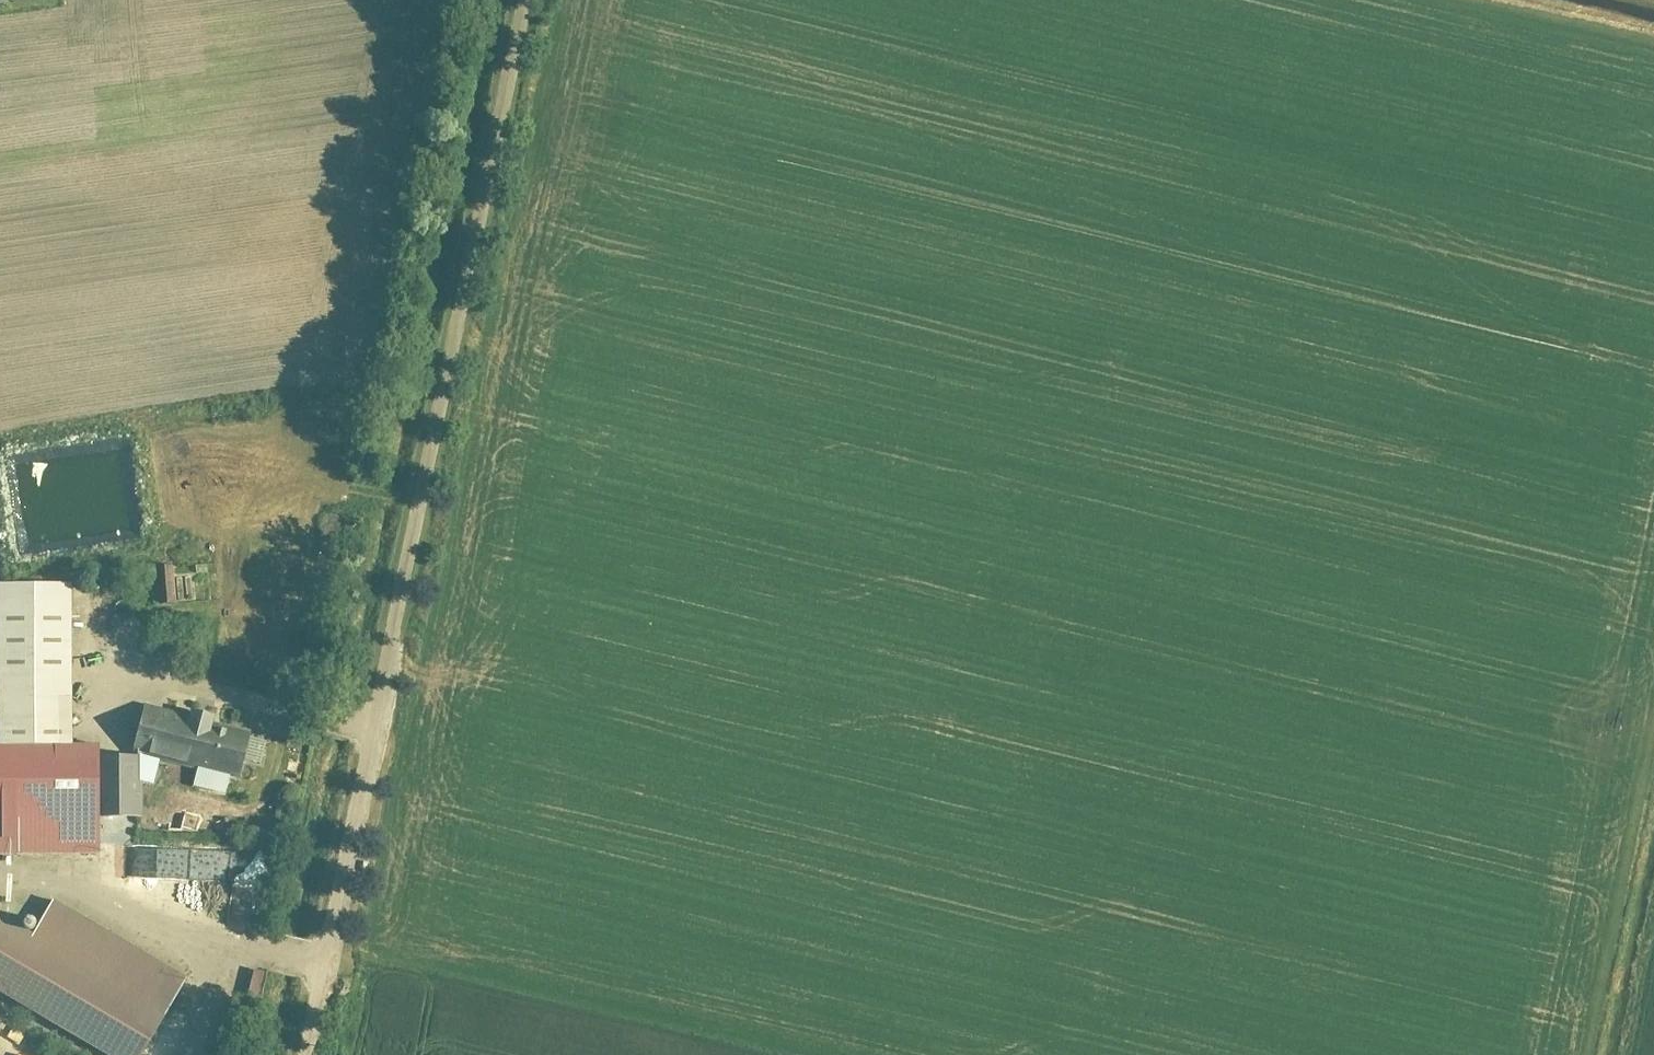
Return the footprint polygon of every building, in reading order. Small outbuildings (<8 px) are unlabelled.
[(156,709),(143,756),(234,781),(247,734),(156,709)] [(0,711),(0,826),(23,825),(22,790),(60,789),(58,729),(18,730),(18,710),(0,711)] [(95,1054),(148,1054),(189,986),(60,909),(34,952),(0,932),(0,999),(95,1054)]
